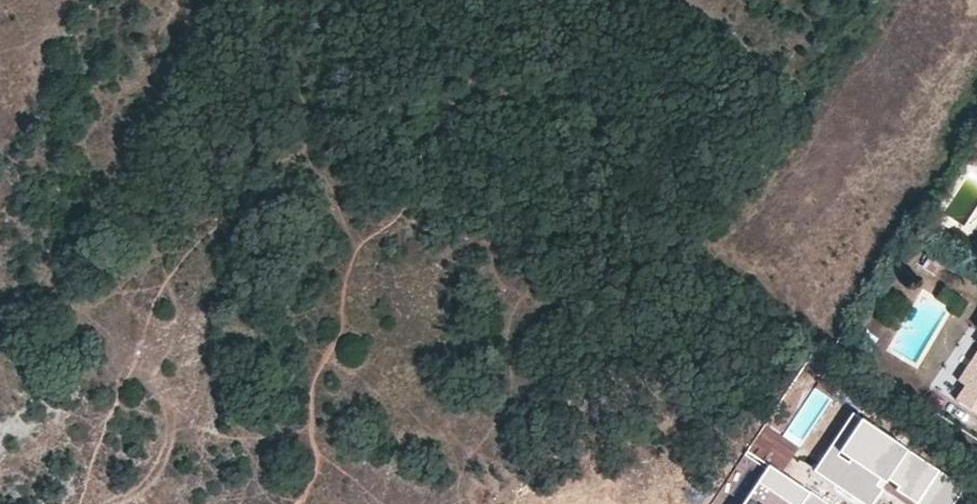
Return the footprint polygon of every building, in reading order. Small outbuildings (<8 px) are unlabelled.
[(959,380),(966,384),(956,400),(976,413),(976,352),(959,380)] [(853,414),(816,469),(868,503),(870,503),(884,482),(918,503),(953,503),(965,487),(853,414)] [(771,467),(747,503),(804,503),(811,493),(771,467)]
